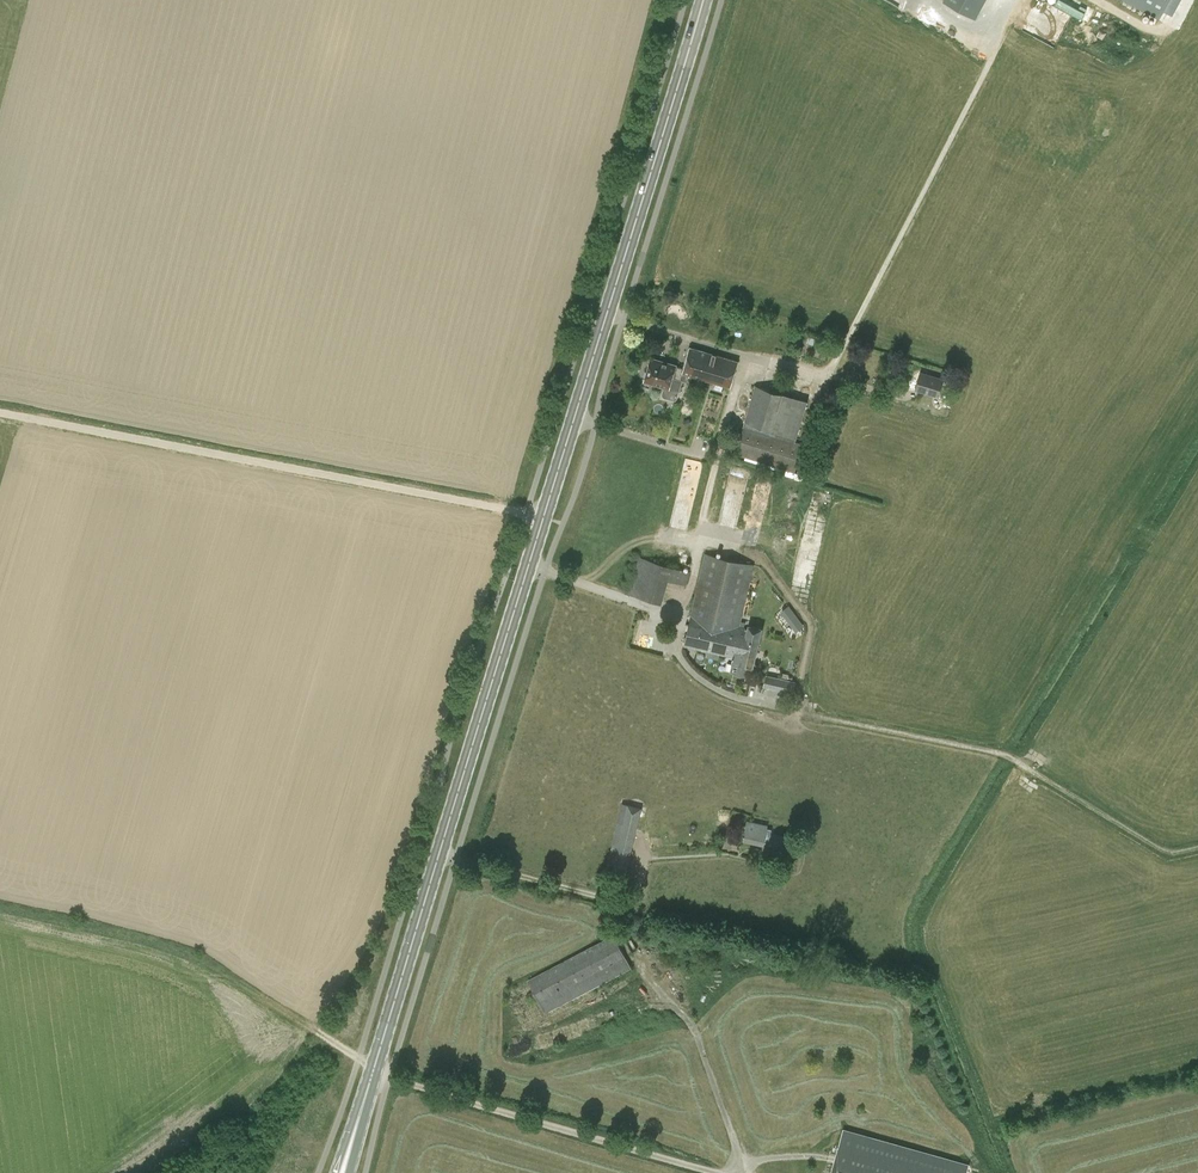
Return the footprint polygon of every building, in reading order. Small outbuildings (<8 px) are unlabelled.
[(914,12),(921,12),(921,9),(925,10),(926,0),(916,0),(914,12)] [(986,0),(944,0),(943,2),(978,18),(986,0)] [(1159,16),(1168,0),(1130,0),(1159,16)] [(1103,54),(1111,37),(1056,12),(1048,29),(1103,54)] [(692,376),(708,380),(706,386),(713,388),(715,382),(731,387),(739,360),(690,345),(684,368),(675,366),(676,363),(652,356),(645,381),(669,388),(668,390),(670,391),(678,394),(682,380),(690,382),(692,376)] [(915,390),(939,396),(944,378),(920,371),(915,390)] [(755,384),(743,425),(735,454),(794,471),(804,443),(796,440),(808,401),(755,384)] [(739,626),(754,564),(706,553),(684,644),(734,656),(731,670),(750,675),(752,666),(753,666),(762,627),(749,624),(748,628),(739,626)] [(685,585),(689,571),(637,557),(627,594),(661,603),(667,580),(685,585)] [(787,604),(780,610),(796,630),(803,624),(787,604)] [(796,680),(767,674),(764,686),(793,692),(796,680)] [(642,806),(622,802),(606,871),(626,875),(642,806)] [(768,825),(747,821),(743,840),(792,850),(795,837),(767,831),(768,825)] [(631,967),(614,934),(586,949),(528,980),(545,1013),(598,984),(631,967)] [(968,1165),(843,1129),(835,1159),(831,1172),(966,1172),(968,1165)]
